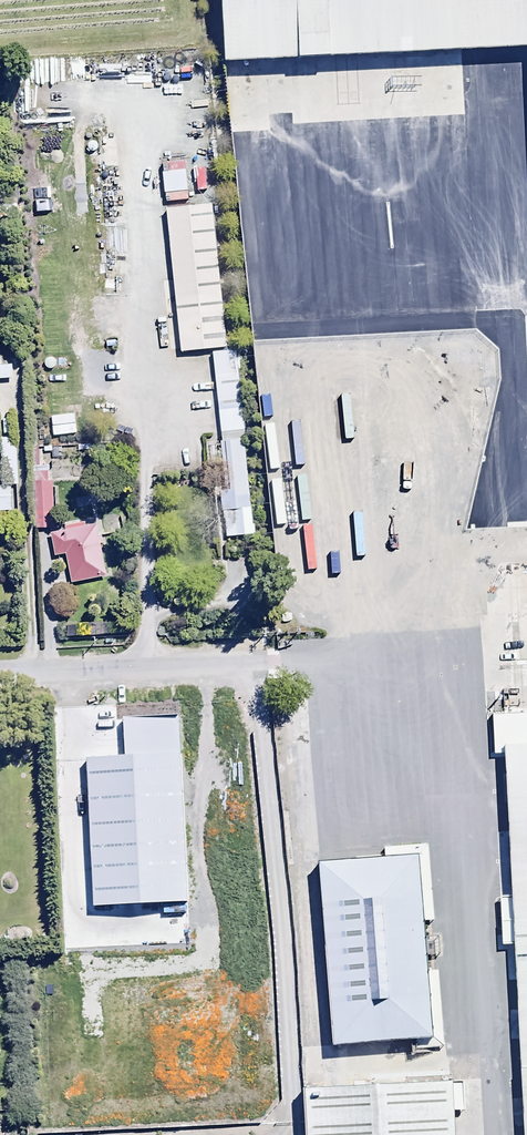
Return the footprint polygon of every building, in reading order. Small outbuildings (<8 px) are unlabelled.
[(220,62),(526,49),(526,0),(218,0),(220,62)] [(215,203),(169,208),(186,353),(231,348),(215,203)] [(247,445),(236,348),(211,351),(222,448),(247,445)] [(12,364),(1,365),(0,357),(0,378),(12,378),(12,364)] [(48,472),(34,472),(35,528),(54,528),(54,479),(48,479),(48,472)] [(13,510),(12,487),(0,487),(0,510),(13,510)] [(224,508),(226,535),(255,533),(252,493),(235,494),(234,488),(219,489),(220,508),(224,508)] [(67,552),(72,581),(106,575),(97,523),(71,527),(72,529),(51,533),(54,554),(67,552)] [(526,738),(526,688),(508,689),(511,739),(526,738)] [(500,744),(521,1134),(526,1134),(526,743),(500,744)] [(430,1039),(420,855),(321,860),(331,1044),(430,1039)] [(307,1082),(309,1134),(457,1134),(454,1074),(307,1082)]
